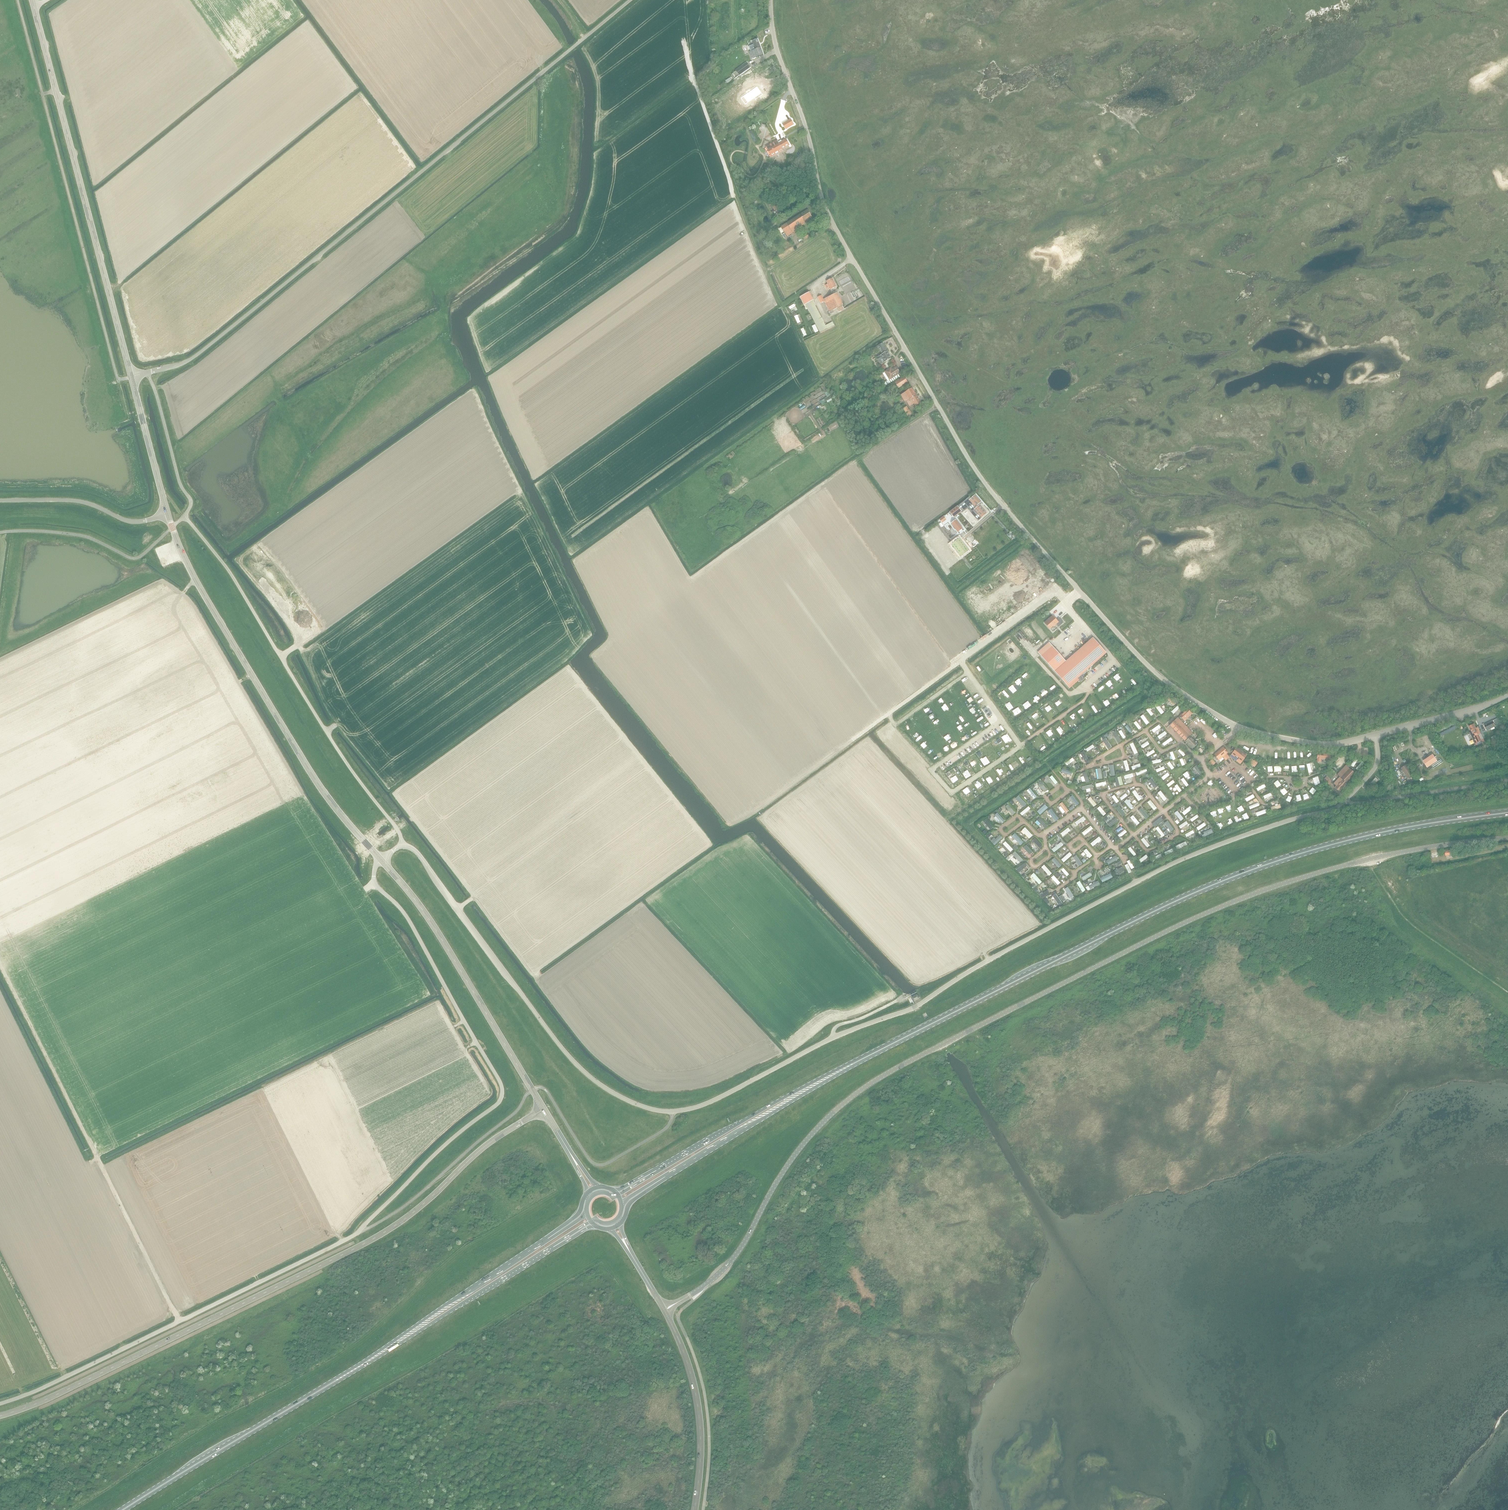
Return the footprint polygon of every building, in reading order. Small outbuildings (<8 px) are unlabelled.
[(751,51),(749,52),(752,59),(764,55),(761,48),(761,47),(758,39),(753,41),(754,44),(749,46),(751,51)] [(747,62),(736,70),(740,75),(750,67),(747,62)] [(748,101),(762,92),(757,85),(744,95),(748,101)] [(782,124),(785,129),(794,124),(791,119),(782,124)] [(776,154),(779,152),(779,153),(783,150),(783,149),(790,145),(786,139),(782,141),(781,140),(778,141),(778,140),(766,147),(771,157),(776,154)] [(770,202),(774,211),(780,208),(775,199),(770,202)] [(781,227),(787,236),(799,229),(798,227),(800,225),(801,226),(806,223),(805,221),(812,216),(808,210),(781,227)] [(815,213),(819,220),(824,217),(820,210),(815,213)] [(825,285),(827,288),(829,287),(831,290),(837,287),(833,278),(826,281),(828,284),(825,285)] [(825,301),(831,314),(834,312),(833,310),(838,308),(840,312),(845,309),(843,305),(836,290),(833,292),(835,294),(824,299),(822,295),(818,297),(821,303),(825,301)] [(801,297),(805,305),(806,304),(820,332),(827,328),(834,325),(832,322),(826,325),(813,301),(814,300),(810,292),(801,297)] [(882,354),(877,357),(881,364),(891,358),(883,343),(876,347),(878,351),(880,350),(882,354)] [(884,371),(889,379),(900,373),(896,367),(892,369),(891,368),(884,371)] [(896,383),(899,387),(908,382),(905,377),(896,383)] [(901,395),(906,402),(908,401),(910,406),(914,404),(916,406),(922,403),(912,388),(901,395)] [(912,414),(910,411),(907,406),(903,408),(908,416),(912,414)] [(969,497),(964,501),(966,504),(970,501),(975,507),(977,505),(978,506),(974,509),(978,514),(982,518),(987,513),(984,510),(980,505),(982,503),(975,495),(971,499),(969,497)] [(958,505),(950,511),(954,517),(962,511),(965,509),(961,504),(958,506),(958,505)] [(956,519),(951,523),(958,532),(963,528),(956,519)] [(969,551),(960,539),(952,545),(961,557),(969,551)] [(1059,627),(1064,623),(1059,618),(1057,620),(1053,616),(1045,623),(1050,629),(1053,626),(1054,626),(1056,624),(1059,627)] [(1049,642),(1038,653),(1041,656),(1070,688),(1079,680),(1077,679),(1106,653),(1092,638),(1066,661),(1052,646),(1049,642)] [(1176,704),(1171,698),(1168,700),(1174,706),(1176,704)] [(1178,706),(1172,712),(1174,714),(1180,708),(1178,706)] [(1188,708),(1179,716),(1184,721),(1193,713),(1188,708)] [(1178,717),(1169,726),(1192,749),(1198,744),(1190,736),(1193,734),(1178,717)] [(1485,725),(1487,730),(1493,727),(1495,726),(1493,721),(1485,725)] [(1475,739),(1475,740),(1476,740),(1477,743),(1484,739),(1479,730),(1478,731),(1477,728),(1476,729),(1474,724),(1469,726),(1473,733),(1471,734),(1472,737),(1474,736),(1475,739)] [(1122,742),(1116,731),(1112,733),(1118,743),(1122,742)] [(1171,738),(1163,744),(1164,746),(1173,740),(1171,738)] [(1112,747),(1106,739),(1103,741),(1109,750),(1112,747)] [(1224,746),(1215,753),(1220,759),(1223,757),(1225,759),(1229,756),(1227,754),(1229,752),(1227,750),(1224,746)] [(1232,754),(1242,762),(1248,755),(1237,747),(1232,754)] [(1090,762),(1084,752),(1080,754),(1086,764),(1090,762)] [(1330,754),(1318,752),(1317,761),(1321,762),(1321,758),(1330,759),(1330,754)] [(1426,764),(1425,765),(1424,766),(1424,768),(1425,769),(1426,770),(1427,770),(1428,770),(1430,770),(1440,763),(1437,759),(1436,760),(1433,755),(1424,761),(1426,764)] [(1401,768),(1408,778),(1413,775),(1406,764),(1401,768)] [(1336,782),(1334,783),(1336,785),(1335,787),(1339,791),(1347,783),(1346,783),(1355,774),(1349,768),(1346,765),(1337,774),(1340,777),(1336,782)] [(1146,768),(1136,773),(1137,776),(1147,771),(1146,768)] [(1058,783),(1051,774),(1048,777),(1055,785),(1058,783)] [(1324,780),(1329,785),(1332,782),(1327,776),(1324,780)] [(1157,787),(1151,779),(1149,781),(1155,789),(1157,787)] [(1047,790),(1041,781),(1037,784),(1044,792),(1047,790)] [(1142,799),(1135,790),(1132,793),(1139,802),(1142,799)] [(1167,799),(1161,791),(1158,793),(1164,801),(1167,799)] [(1027,805),(1019,796),(1016,799),(1024,807),(1027,805)] [(1079,804),(1072,796),(1069,798),(1076,806),(1079,804)] [(1127,800),(1124,803),(1130,809),(1133,807),(1129,803),(1131,802),(1129,800),(1128,801),(1127,800)] [(1069,811),(1062,803),(1059,805),(1066,813),(1069,811)] [(1015,814),(1008,805),(1006,807),(1012,816),(1015,814)] [(1029,807),(1020,814),(1022,816),(1031,809),(1029,807)] [(1047,809),(1045,807),(1039,812),(1041,815),(1047,809)] [(1106,814),(1100,807),(1097,809),(1104,816),(1106,814)] [(1059,819),(1052,810),(1049,812),(1056,821),(1059,819)] [(1184,819),(1177,811),(1175,813),(1178,817),(1178,818),(1179,819),(1180,819),(1181,821),(1184,819)] [(1004,820),(996,812),(994,814),(1001,822),(1004,820)] [(1137,826),(1140,823),(1133,816),(1131,818),(1135,823),(1134,824),(1135,825),(1136,825),(1137,826)] [(1040,820),(1038,817),(1031,823),(1034,826),(1040,820)] [(1086,820),(1084,817),(1075,823),(1077,826),(1086,820)] [(1119,821),(1116,818),(1108,825),(1110,828),(1119,821)] [(993,828),(986,819),(983,822),(991,830),(993,828)] [(1174,830),(1168,822),(1166,824),(1171,831),(1174,830)] [(1093,829),(1091,826),(1082,833),(1084,836),(1086,835),(1087,836),(1089,835),(1088,834),(1093,829)] [(1165,836),(1158,827),(1156,829),(1163,838),(1165,836)] [(1033,836),(1025,828),(1023,830),(1030,838),(1033,836)] [(1068,828),(1061,834),(1063,837),(1071,831),(1068,828)] [(1118,836),(1120,838),(1127,832),(1126,830),(1118,836)] [(1024,843),(1015,834),(1012,837),(1021,846),(1024,843)] [(995,846),(1001,839),(999,837),(992,843),(995,846)] [(1099,837),(1091,844),(1093,847),(1102,840),(1099,837)] [(1043,846),(1035,838),(1033,841),(1040,849),(1043,846)] [(1144,838),(1141,840),(1147,848),(1150,846),(1144,838)] [(1013,850),(1006,842),(1003,844),(1011,852),(1013,850)] [(1177,850),(1187,845),(1186,842),(1176,847),(1177,850)] [(1063,846),(1061,843),(1052,850),(1054,853),(1063,846)] [(1033,853),(1026,845),(1023,848),(1030,855),(1033,853)] [(1136,855),(1131,847),(1128,849),(1134,857),(1136,855)] [(1093,856),(1087,849),(1084,852),(1087,856),(1086,856),(1088,858),(1088,857),(1090,859),(1093,856)] [(1023,860),(1015,852),(1012,855),(1020,863),(1023,860)] [(1064,863),(1072,856),(1070,853),(1061,860),(1064,863)] [(1138,861),(1140,864),(1146,860),(1147,861),(1148,860),(1147,859),(1149,858),(1147,855),(1138,861)] [(1082,864),(1076,856),(1074,858),(1079,866),(1082,864)] [(1118,860),(1116,857),(1107,862),(1109,865),(1118,860)] [(1062,866),(1054,858),(1052,860),(1056,866),(1055,866),(1056,868),(1057,867),(1059,869),(1062,866)] [(1019,873),(1027,867),(1024,864),(1016,870),(1019,873)] [(1052,874),(1045,866),(1042,868),(1049,877),(1052,874)] [(1069,875),(1064,868),(1061,871),(1067,877),(1069,875)] [(1042,883),(1034,873),(1031,876),(1039,885),(1042,883)] [(1082,878),(1084,881),(1092,876),(1090,873),(1082,878)] [(1061,883),(1054,876),(1051,878),(1058,886),(1061,883)] [(1086,891),(1080,882),(1077,884),(1083,893),(1086,891)] [(1074,897),(1068,888),(1065,890),(1069,896),(1068,897),(1069,899),(1070,898),(1071,899),(1074,897)] [(1041,899),(1050,894),(1048,890),(1043,893),(1042,892),(1040,893),(1041,895),(1039,896),(1041,899)] [(1056,894),(1053,897),(1058,905),(1062,903),(1056,894)]
